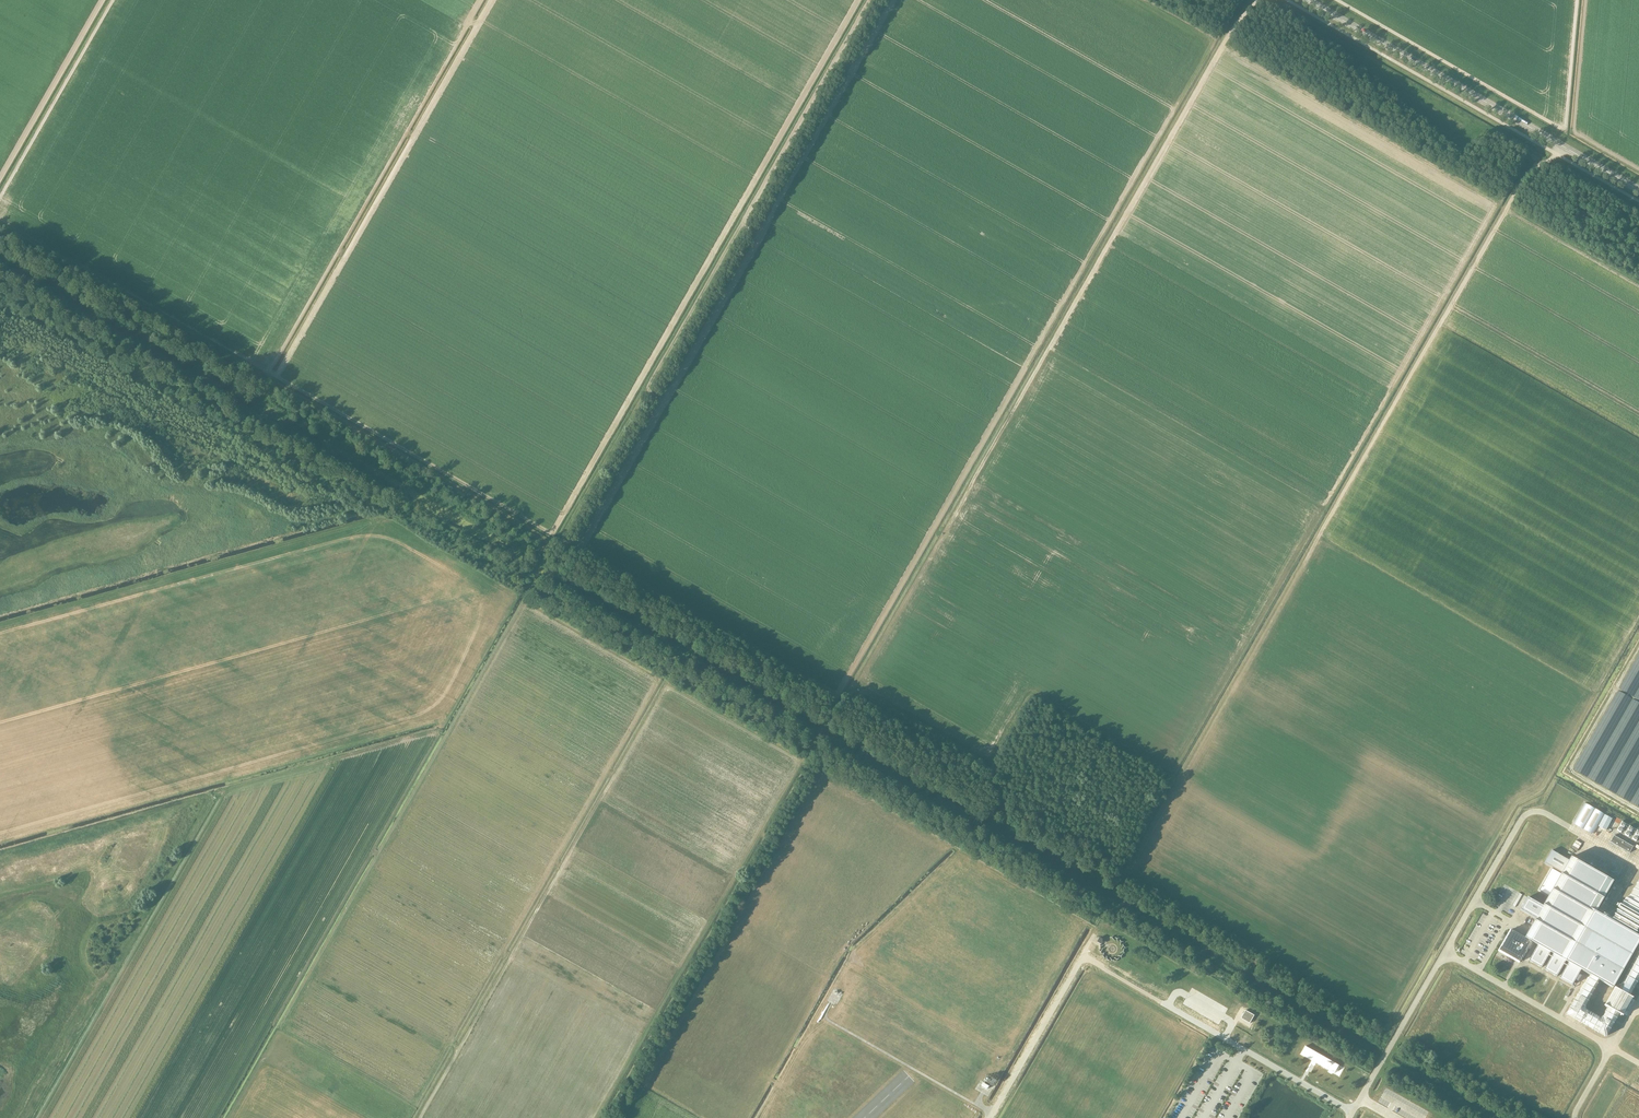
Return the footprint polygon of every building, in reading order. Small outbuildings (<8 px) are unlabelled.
[(1585,803),(1574,822),(1575,823),(1574,824),(1592,834),(1593,833),(1604,814),(1585,803)] [(1617,830),(1636,841),(1638,836),(1638,831),(1622,822),(1617,830)] [(1629,853),(1633,847),(1614,835),(1610,842),(1629,853)] [(1544,864),(1561,873),(1569,861),(1552,851),(1544,864)] [(1633,991),(1632,991),(1638,980),(1638,948),(1620,984),(1617,989),(1607,1007),(1608,1007),(1602,1017),(1599,1017),(1586,1010),(1585,1007),(1599,980),(1613,988),(1638,942),(1638,937),(1635,935),(1638,930),(1638,879),(1630,895),(1625,898),(1622,902),(1619,904),(1617,907),(1616,910),(1614,914),(1610,921),(1596,912),(1613,881),(1571,857),(1569,861),(1561,873),(1543,906),(1527,898),(1520,910),(1535,919),(1525,938),(1511,930),(1499,950),(1520,962),(1531,942),(1537,945),(1529,961),(1541,968),(1550,952),(1553,954),(1544,969),(1557,976),(1565,961),(1568,962),(1559,978),(1572,985),(1581,970),(1589,975),(1573,1000),(1566,1013),(1567,1015),(1605,1036),(1607,1036),(1620,1014),(1630,997),(1633,991)] [(1213,990),(1219,992),(1222,986),(1210,980),(1212,977),(1207,975),(1202,985),(1208,988),(1208,986),(1214,988),(1213,990)] [(1199,1017),(1202,1011),(1195,1008),(1192,1014),(1199,1017)] [(1254,1015),(1245,1011),(1241,1018),(1250,1023),(1252,1019),(1254,1015)] [(1334,1073),(1338,1065),(1305,1046),(1300,1054),(1334,1073)]
